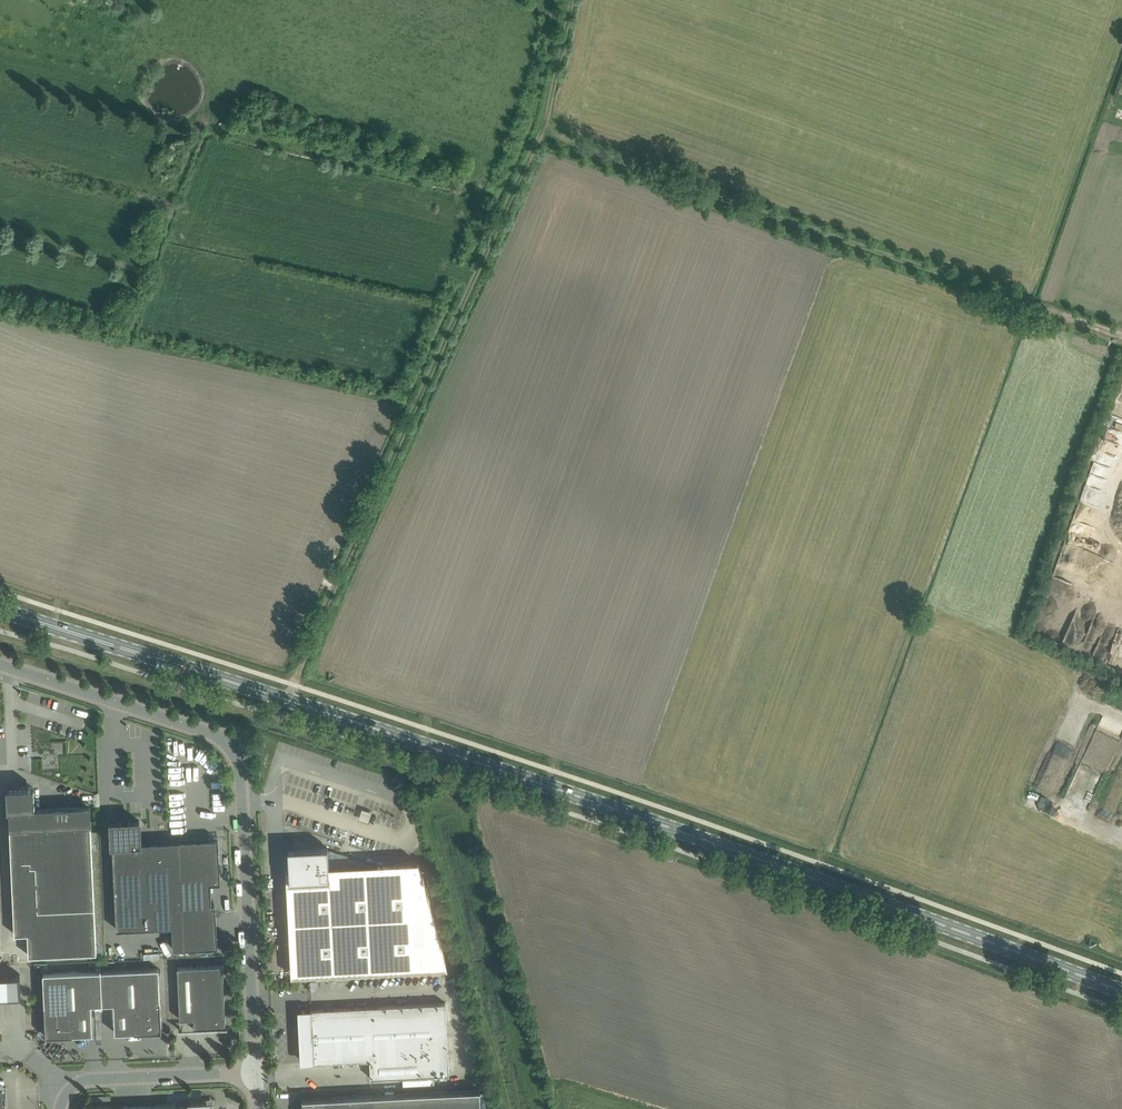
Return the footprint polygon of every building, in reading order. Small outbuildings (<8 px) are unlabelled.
[(56,752),(63,752),(63,742),(55,743),(56,752)] [(91,825),(91,822),(90,805),(35,808),(34,785),(7,787),(8,809),(9,809),(10,828),(9,828),(10,849),(14,934),(39,933),(40,954),(29,955),(96,952),(91,825)] [(171,876),(170,841),(141,842),(140,820),(111,822),(116,929),(172,926),(173,948),(175,948),(171,876)] [(171,876),(175,948),(217,946),(215,903),(212,903),(211,883),(220,882),(220,874),(219,874),(218,839),(180,840),(170,841),(171,876)] [(417,864),(376,866),(376,865),(330,849),(330,850),(328,850),(328,847),(288,849),(289,870),(288,871),(287,870),(286,870),(291,973),(293,973),(445,965),(445,966),(447,965),(419,864),(417,864)] [(193,1028),(193,1029),(227,1027),(227,1026),(226,1026),(223,965),(177,967),(180,1019),(194,1018),(194,1028),(193,1028)] [(101,970),(102,1003),(114,1003),(115,1032),(135,1031),(135,1032),(162,1031),(160,1001),(159,968),(101,970)] [(91,1004),(102,1003),(101,970),(43,973),(45,1006),(44,1006),(46,1036),(73,1035),(73,1034),(92,1033),(91,1004)] [(21,994),(20,974),(0,974),(0,995),(21,994)] [(301,1063),(305,1063),(370,1060),(371,1078),(449,1074),(446,1002),(298,1010),(301,1063)] [(480,1090),(303,1099),(303,1097),(302,1097),(303,1108),(481,1108),(480,1090)] [(214,1108),(213,1108),(210,1108),(208,1107),(207,1105),(205,1103),(205,1101),(205,1100),(188,1101),(188,1103),(115,1106),(115,1108),(214,1108)]
